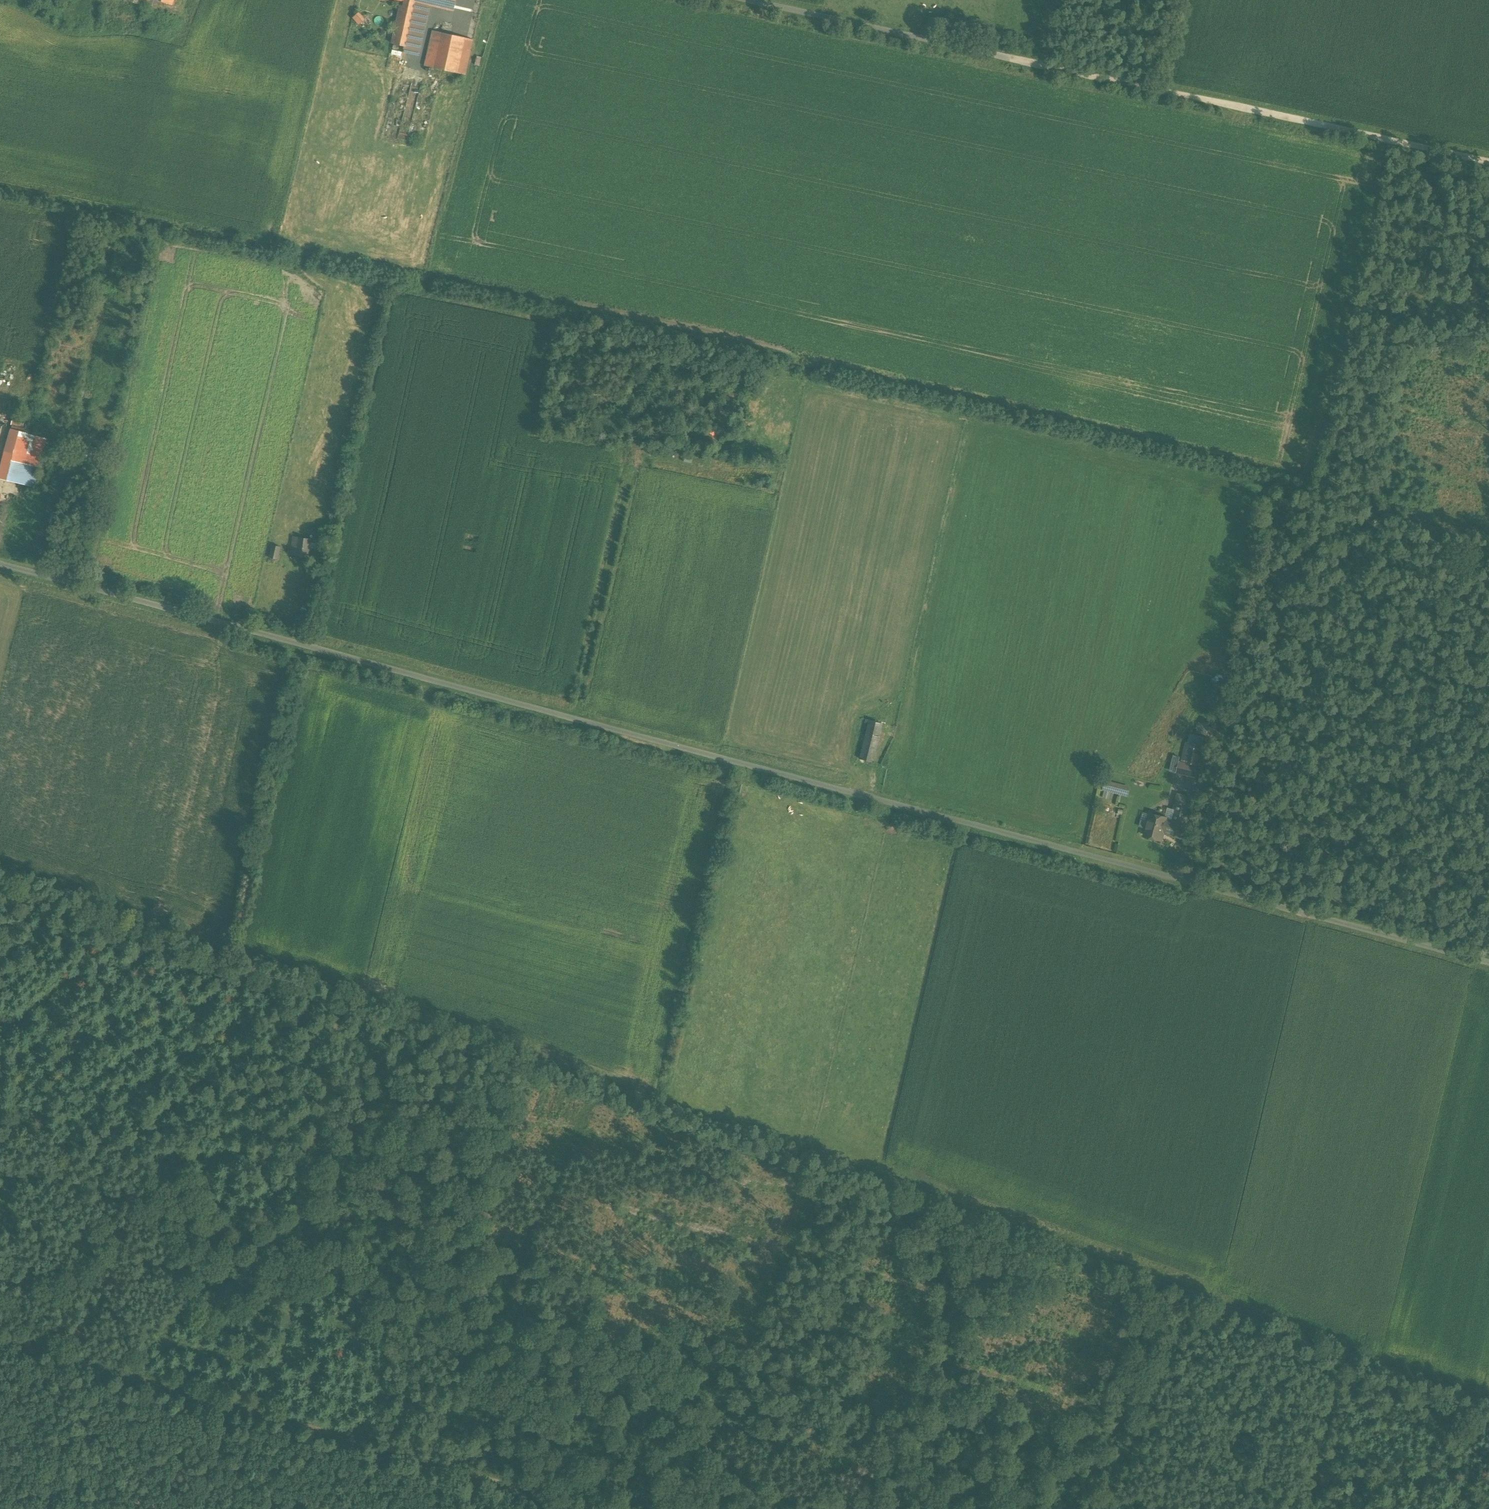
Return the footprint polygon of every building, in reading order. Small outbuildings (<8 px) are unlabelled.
[(144,6),(144,5),(153,9),(143,39),(158,45),(174,0),(129,0),(144,6)] [(405,46),(401,45),(400,51),(416,55),(428,3),(418,1),(412,0),(407,0),(406,5),(414,7),(405,46)] [(418,1),(428,3),(454,9),(456,0),(412,0),(418,1)] [(401,4),(392,43),(401,45),(405,46),(414,7),(406,5),(401,4)] [(360,24),(367,20),(361,12),(355,17),(360,24)] [(473,39),(433,30),(425,65),(434,67),(431,79),(453,84),(455,72),(465,74),(473,39)] [(701,381),(693,389),(696,391),(704,384),(701,381)] [(732,416),(718,413),(715,423),(729,426),(732,416)] [(25,419),(14,415),(11,423),(14,424),(23,427),(25,419)] [(0,471),(0,478),(16,481),(33,486),(46,437),(27,433),(28,428),(23,427),(14,424),(13,429),(11,428),(0,471)] [(102,452),(87,450),(86,456),(86,457),(85,463),(106,466),(106,463),(103,462),(104,457),(101,457),(102,452)] [(310,537),(294,534),(291,552),(308,555),(310,537)] [(281,546),(271,544),(268,558),(278,560),(281,546)] [(882,722),(870,719),(866,734),(863,733),(862,737),(865,738),(860,758),(872,761),(882,722)] [(1192,733),(1190,741),(1204,744),(1206,736),(1192,733)] [(1204,746),(1186,742),(1182,762),(1179,761),(1177,772),(1197,776),(1199,766),(1204,746)] [(1120,785),(1104,780),(1102,788),(1118,792),(1120,785)] [(1174,810),(1168,808),(1166,817),(1151,813),(1151,814),(1144,812),(1140,826),(1147,828),(1145,835),(1160,839),(1162,832),(1183,838),(1186,823),(1193,798),(1178,794),(1174,810)]
